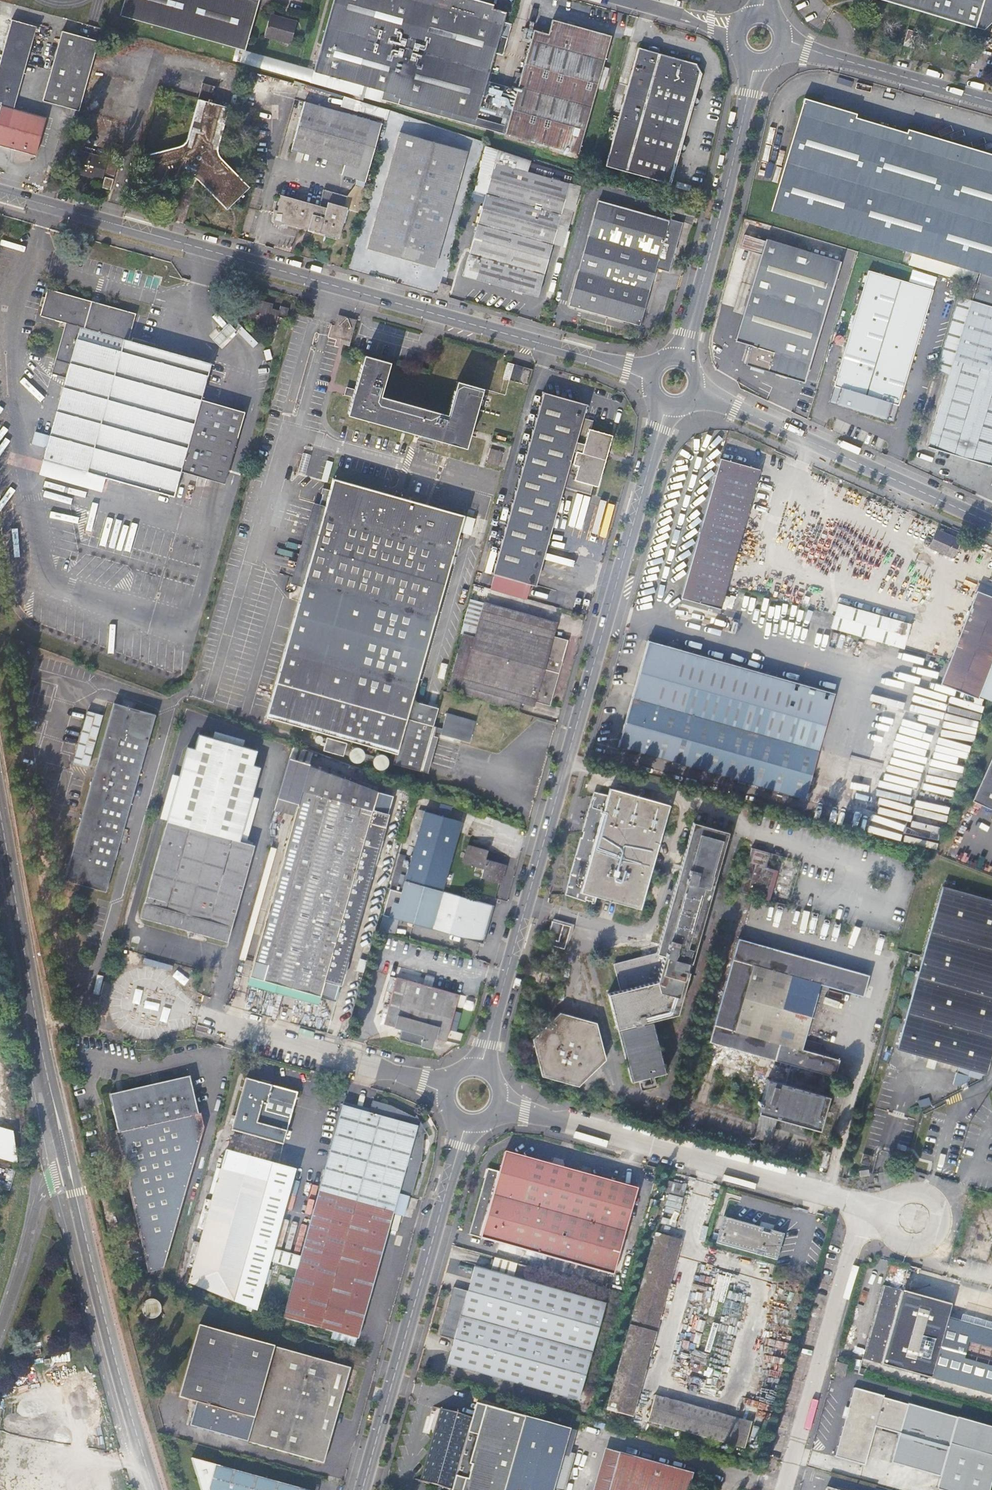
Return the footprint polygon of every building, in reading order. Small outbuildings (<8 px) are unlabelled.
[(119,17),(244,51),(258,0),(124,0),(119,17)] [(398,97),(425,0),(334,0),(314,71),(330,75),(328,81),(342,85),(344,79),(395,94),(394,96),(398,97)] [(398,97),(401,98),(476,119),(494,54),(503,56),(512,24),(503,22),(506,12),(460,0),(425,0),(398,97)] [(918,13),(922,0),(875,0),(918,13)] [(975,29),(983,0),(922,0),(918,13),(974,31),(975,29)] [(975,29),(981,31),(991,18),(991,0),(983,0),(975,29)] [(264,36),(291,43),(297,24),(270,16),(264,36)] [(508,128),(506,133),(579,154),(611,37),(554,21),(550,35),(535,30),(532,41),(522,75),(510,121),(508,128)] [(36,28),(11,22),(0,61),(0,147),(34,157),(44,120),(13,110),(35,33),(37,34),(38,31),(36,30),(36,28)] [(532,41),(535,30),(526,28),(523,38),(532,41)] [(902,45),(913,49),(917,33),(906,30),(902,45)] [(78,111),(97,40),(62,31),(42,101),(78,111)] [(703,72),(700,62),(641,45),(608,166),(673,185),(681,152),(683,152),(685,145),(683,144),(694,105),(696,105),(698,98),(696,97),(703,72)] [(602,77),(607,78),(610,69),(604,67),(602,77)] [(504,120),(510,121),(522,75),(517,73),(504,120)] [(604,90),(607,78),(602,77),(598,89),(604,90)] [(213,105),(217,87),(206,84),(189,142),(181,147),(141,159),(149,190),(191,179),(201,182),(228,212),(250,190),(224,161),(220,147),(230,110),(213,105)] [(385,117),(387,108),(344,96),(341,106),(385,117)] [(400,105),(490,129),(492,123),(476,119),(401,98),(400,105)] [(768,210),(849,234),(881,125),(800,101),(768,210)] [(305,102),(294,141),(361,159),(372,121),(305,102)] [(492,123),(490,129),(506,133),(508,128),(492,123)] [(849,234),(934,259),(966,151),(881,125),(849,234)] [(435,267),(466,152),(398,132),(367,249),(435,267)] [(361,159),(294,141),(291,150),(358,169),(361,159)] [(966,151),(934,259),(991,276),(991,158),(966,151)] [(113,178),(117,164),(83,155),(77,175),(101,182),(103,176),(113,178)] [(534,172),(551,176),(553,168),(536,163),(534,172)] [(538,296),(568,185),(494,165),(463,276),(538,296)] [(110,192),(113,181),(106,180),(103,190),(110,192)] [(340,239),(348,208),(328,203),(326,210),(281,198),(275,221),(340,239)] [(669,269),(682,222),(669,219),(668,220),(598,201),(570,305),(640,324),(656,266),(669,269)] [(759,256),(763,243),(742,237),(738,250),(759,256)] [(763,240),(763,243),(759,256),(733,342),(749,347),(744,365),(803,383),(803,381),(813,385),(820,365),(810,362),(838,262),(763,240)] [(898,405),(932,289),(868,271),(835,382),(833,382),(832,384),(834,385),(833,386),(832,386),(826,404),(889,423),(894,404),(898,405)] [(447,296),(450,287),(441,284),(438,293),(447,296)] [(66,378),(42,461),(174,497),(181,473),(225,485),(246,411),(201,399),(212,362),(148,345),(149,342),(134,337),(132,340),(129,339),(137,313),(48,289),(41,315),(66,322),(51,374),(66,378)] [(957,343),(952,360),(926,447),(991,466),(991,307),(970,300),(957,343)] [(346,323),(347,320),(338,317),(333,335),(342,337),(340,344),(349,347),(355,326),(346,323)] [(228,323),(212,339),(218,346),(235,330),(228,323)] [(952,360),(957,343),(945,339),(940,357),(952,360)] [(466,447),(481,389),(455,381),(446,415),(379,396),(388,363),(363,355),(346,414),(466,447)] [(528,382),(532,366),(513,362),(509,377),(528,382)] [(542,393),(517,482),(558,494),(560,488),(591,497),(601,460),(603,452),(604,452),(608,439),(589,433),(591,424),(579,420),(583,405),(542,393)] [(906,464),(908,458),(900,456),(898,461),(906,464)] [(757,468),(718,457),(680,597),(719,608),(757,468)] [(328,508),(308,582),(271,719),(395,754),(392,764),(420,772),(433,725),(438,709),(412,702),(463,516),(336,480),(328,508)] [(558,494),(517,482),(490,574),(494,575),(495,574),(530,583),(529,585),(532,586),(558,494)] [(303,581),(308,582),(328,508),(324,507),(303,581)] [(953,558),(962,539),(932,526),(924,545),(953,558)] [(978,695),(991,659),(991,600),(975,593),(956,642),(949,662),(941,681),(978,695)] [(902,648),(907,629),(909,624),(837,603),(830,627),(902,648)] [(447,690),(506,708),(508,701),(519,704),(548,712),(565,647),(566,648),(567,643),(550,637),(554,624),(484,604),(475,637),(463,634),(447,690)] [(949,662),(956,642),(907,629),(902,648),(949,662)] [(617,748),(888,824),(918,716),(646,641),(617,748)] [(508,701),(506,708),(517,711),(519,704),(508,701)] [(106,893),(155,717),(114,705),(66,881),(106,893)] [(90,765),(103,714),(88,709),(74,761),(90,765)] [(447,712),(441,733),(471,740),(477,720),(447,712)] [(433,725),(420,772),(428,774),(438,737),(434,736),(437,726),(433,725)] [(141,920),(188,933),(195,935),(227,943),(253,846),(239,842),(259,769),(251,767),(255,753),(198,737),(194,751),(188,750),(141,920)] [(344,754),(348,743),(330,737),(327,749),(344,754)] [(971,802),(991,812),(991,756),(971,802)] [(295,763),(285,800),(297,804),(307,766),(295,763)] [(313,764),(312,767),(337,775),(338,771),(313,764)] [(312,767),(307,766),(297,804),(250,977),(321,998),(325,983),(340,987),(387,815),(373,811),(379,786),(372,784),(372,782),(359,778),(358,781),(337,775),(312,767)] [(373,811),(387,815),(392,797),(379,786),(373,811)] [(580,860),(571,890),(570,896),(595,903),(597,898),(639,910),(668,805),(611,789),(590,862),(580,860)] [(279,797),(276,808),(282,810),(284,798),(279,797)] [(971,802),(971,803),(969,809),(968,815),(969,823),(970,828),(973,832),(977,838),(981,841),(987,845),(991,846),(991,812),(971,802)] [(442,894),(443,893),(461,823),(425,813),(424,819),(422,824),(419,835),(414,833),(410,847),(415,849),(412,859),(399,855),(394,873),(408,877),(406,883),(442,894)] [(693,822),(667,917),(657,954),(612,966),(619,992),(607,995),(616,1030),(618,1031),(631,1083),(665,1074),(652,1021),(676,1014),(688,972),(685,971),(687,963),(689,963),(726,832),(693,822)] [(484,860),(486,852),(469,847),(464,866),(483,872),(481,879),(499,884),(505,866),(484,860)] [(767,867),(770,851),(752,847),(744,882),(767,887),(765,897),(771,898),(778,869),(767,867)] [(483,946),(494,908),(443,893),(442,894),(406,883),(395,921),(419,928),(483,946)] [(899,1048),(987,1071),(991,1053),(991,898),(944,885),(899,1048)] [(381,933),(414,943),(419,928),(395,921),(385,918),(381,933)] [(557,942),(562,924),(551,922),(547,939),(557,942)] [(868,976),(834,967),(819,963),(738,940),(710,1043),(835,1079),(839,1063),(802,1052),(820,987),(861,998),(868,976)] [(819,963),(834,967),(838,951),(824,947),(819,963)] [(538,982),(540,972),(531,970),(529,980),(538,982)] [(552,976),(543,973),(541,983),(550,985),(552,976)] [(394,1029),(407,981),(397,978),(384,1026),(394,1029)] [(436,1041),(450,993),(407,981),(394,1029),(401,1031),(399,1041),(431,1050),(434,1040),(436,1041)] [(325,983),(321,998),(336,1002),(340,987),(325,983)] [(460,996),(450,993),(436,1041),(446,1043),(460,996)] [(602,1063),(595,1026),(559,1014),(530,1039),(537,1077),(573,1088),(602,1063)] [(203,1127),(190,1078),(112,1095),(151,1270),(162,1267),(203,1127)] [(232,1132),(243,1136),(283,1147),(297,1095),(246,1081),(232,1132)] [(819,1133),(829,1099),(770,1082),(760,1116),(819,1133)] [(344,1108),(328,1160),(315,1208),(391,1229),(401,1193),(413,1196),(414,1191),(422,1157),(425,1136),(416,1120),(391,1109),(374,1104),(370,1116),(344,1108)] [(17,1129),(0,1126),(0,1158),(16,1163),(17,1129)] [(614,1275),(616,1265),(637,1190),(504,1153),(499,1172),(488,1170),(476,1214),(470,1233),(481,1236),(481,1238),(614,1275)] [(868,1166),(871,1156),(863,1154),(860,1164),(868,1166)] [(234,1303),(267,1185),(223,1173),(190,1286),(234,1303)] [(670,1181),(662,1223),(677,1226),(685,1183),(670,1181)] [(983,1207),(979,1221),(982,1222),(978,1236),(975,1235),(969,1258),(991,1264),(991,1209),(983,1207)] [(359,1339),(391,1229),(315,1208),(283,1317),(359,1339)] [(776,1262),(783,1236),(722,1219),(715,1245),(776,1262)] [(654,1235),(643,1276),(607,1409),(632,1416),(668,1285),(679,1242),(654,1235)] [(503,1259),(501,1269),(516,1272),(517,1262),(503,1259)] [(450,1364),(581,1400),(607,1304),(477,1267),(470,1291),(456,1287),(442,1335),(456,1339),(450,1364)] [(689,1301),(707,1306),(716,1276),(698,1271),(689,1301)] [(933,1378),(957,1385),(974,1325),(949,1318),(951,1305),(884,1287),(863,1360),(931,1379),(933,1378)] [(142,1313),(157,1315),(159,1301),(144,1299),(142,1313)] [(235,1439),(262,1343),(202,1325),(181,1397),(198,1401),(192,1427),(235,1439)] [(957,1385),(991,1395),(991,1330),(974,1325),(957,1385)] [(352,1368),(262,1343),(235,1439),(306,1459),(319,1413),(338,1418),(352,1368)] [(842,1376),(845,1366),(836,1364),(833,1374),(842,1376)] [(991,1482),(991,1428),(908,1405),(908,1406),(883,1399),(884,1398),(855,1390),(836,1459),(864,1467),(875,1429),(900,1436),(892,1463),(940,1477),(937,1489),(938,1489),(990,1489),(991,1482)] [(648,1420),(745,1447),(752,1421),(655,1395),(648,1420)] [(474,1401),(470,1415),(479,1418),(483,1404),(474,1401)] [(572,1455),(562,1452),(569,1429),(483,1404),(479,1418),(470,1415),(439,1406),(417,1478),(454,1489),(551,1489),(554,1489),(562,1489),(572,1455)] [(319,1413),(306,1459),(325,1465),(338,1418),(319,1413)] [(619,1454),(605,1450),(594,1489),(610,1489),(619,1454)] [(610,1489),(688,1489),(692,1474),(619,1454),(610,1489)] [(302,1489),(193,1457),(202,1489),(301,1489),(302,1489)]
